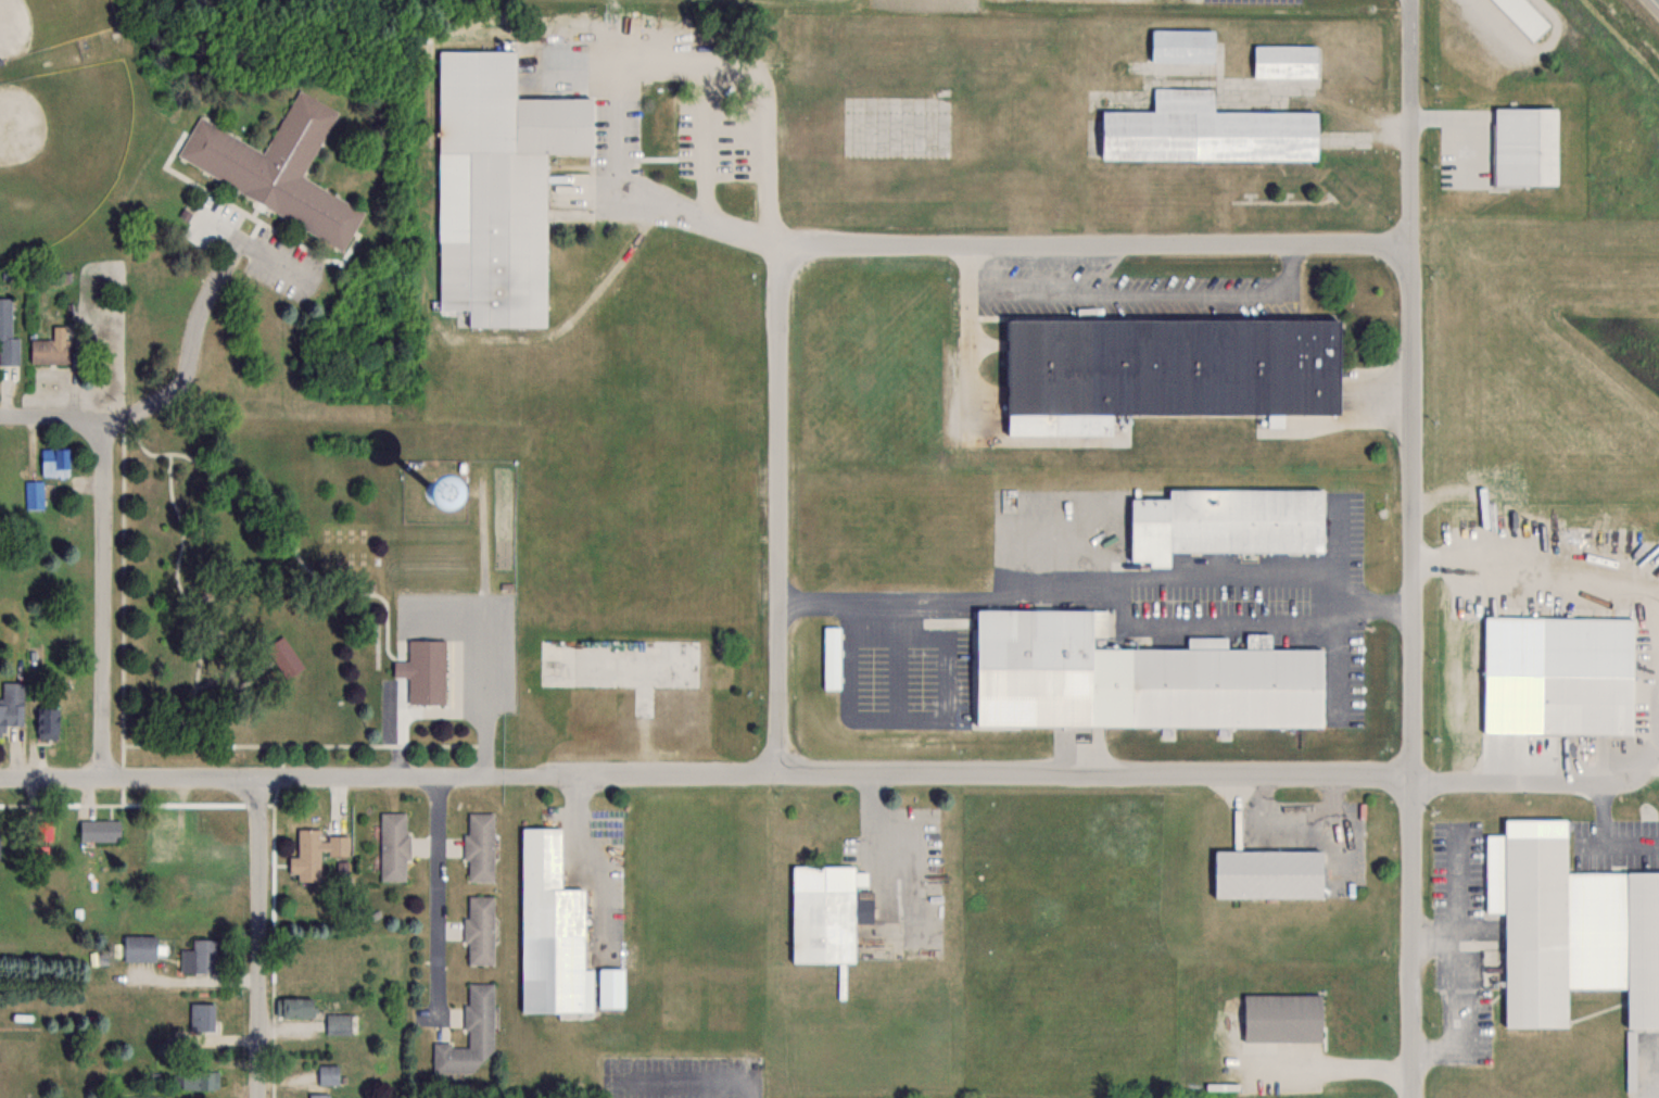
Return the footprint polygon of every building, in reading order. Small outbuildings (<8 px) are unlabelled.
[(1535,40),(1495,0),(1528,0),(1552,24),(1535,40)] [(1213,29),(1150,29),(1150,62),(1213,62),(1213,29)] [(1316,78),(1316,45),(1253,45),(1253,78),(1316,78)] [(546,154),(590,154),(591,99),(515,99),(515,52),(439,52),(438,310),(468,310),(468,327),(546,327),(546,154)] [(1213,111),(1213,89),(1153,88),(1153,111),(1101,111),(1100,159),(1315,160),(1315,112),(1213,111)] [(365,210),(303,179),(338,110),(297,90),(267,151),(198,117),(176,161),(347,246),(365,210)] [(1494,106),(1557,106),(1557,186),(1494,186),(1494,106)] [(11,298),(0,298),(0,366),(19,365),(19,338),(11,338),(11,298)] [(31,364),(68,364),(68,326),(53,326),(53,340),(31,340),(31,364)] [(41,476),(69,476),(69,448),(41,448),(41,476)] [(400,507),(423,518),(438,489),(415,478),(400,507)] [(26,509),(45,509),(45,481),(26,481),(26,509)] [(1322,553),(1322,490),(1168,489),(1168,499),(1130,499),(1130,562),(1148,562),(1148,567),(1168,567),(1168,552),(1322,553)] [(974,726),(1322,728),(1322,649),(1270,649),(1270,634),(1245,633),(1245,649),(1227,649),(1227,637),(1187,637),(1187,649),(1092,649),(1092,636),(1114,636),(1114,611),(975,610),(974,726)] [(824,689),(840,689),(840,627),(824,627),(824,689)] [(303,667),(284,635),(267,646),(286,677),(303,667)] [(654,688),(733,689),(733,662),(708,662),(708,640),(540,640),(540,688),(551,688),(551,705),(575,705),(575,689),(615,689),(615,718),(654,718),(654,688)] [(408,705),(444,705),(445,642),(409,641),(408,662),(393,662),(393,678),(408,678),(408,705)] [(1633,675),(1540,675),(1539,734),(1632,734),(1633,675)] [(2,682),(2,703),(0,703),(0,736),(3,736),(3,724),(24,725),(25,683),(2,682)] [(38,707),(37,729),(58,730),(60,709),(38,707)] [(381,882),(407,882),(407,813),(381,813),(381,882)] [(493,882),(493,814),(466,814),(466,882),(493,882)] [(53,840),(53,818),(32,818),(32,840),(53,840)] [(1566,872),(1566,819),(1504,819),(1504,835),(1486,835),(1486,912),(1504,912),(1505,1027),(1567,1027),(1567,988),(1626,988),(1626,1027),(1658,1027),(1658,871),(1566,872)] [(122,820),(80,820),(80,840),(122,840),(122,820)] [(347,837),(320,837),(320,829),(298,829),(297,857),(289,857),(289,872),(298,872),(298,881),(320,881),(320,856),(347,856),(347,837)] [(521,829),(521,1014),(593,1014),(593,970),(584,970),(584,889),(560,889),(560,829),(521,829)] [(1321,851),(1213,851),(1213,898),(1321,898),(1321,851)] [(855,867),(792,866),(791,963),(854,963),(854,886),(867,886),(867,872),(855,872),(855,867)] [(493,896),(466,896),(466,965),(493,965),(493,896)] [(156,935),(124,935),(124,961),(156,961),(156,935)] [(216,940),(193,940),(193,972),(216,972),(216,940)] [(598,1009),(624,1009),(624,969),(598,969),(598,1009)] [(494,984),(467,984),(467,1045),(433,1045),(433,1073),(482,1073),(482,1059),(493,1059),(494,984)] [(1320,995),(1243,995),(1243,1041),(1320,1041),(1320,995)] [(312,1017),(312,999),(279,999),(279,1017),(312,1017)] [(213,1031),(213,1003),(192,1003),(192,1031),(213,1031)] [(353,1015),(327,1015),(327,1034),(353,1034),(353,1015)] [(337,1065),(318,1065),(318,1084),(337,1084),(337,1065)] [(219,1070),(182,1070),(182,1088),(219,1088),(219,1070)]
